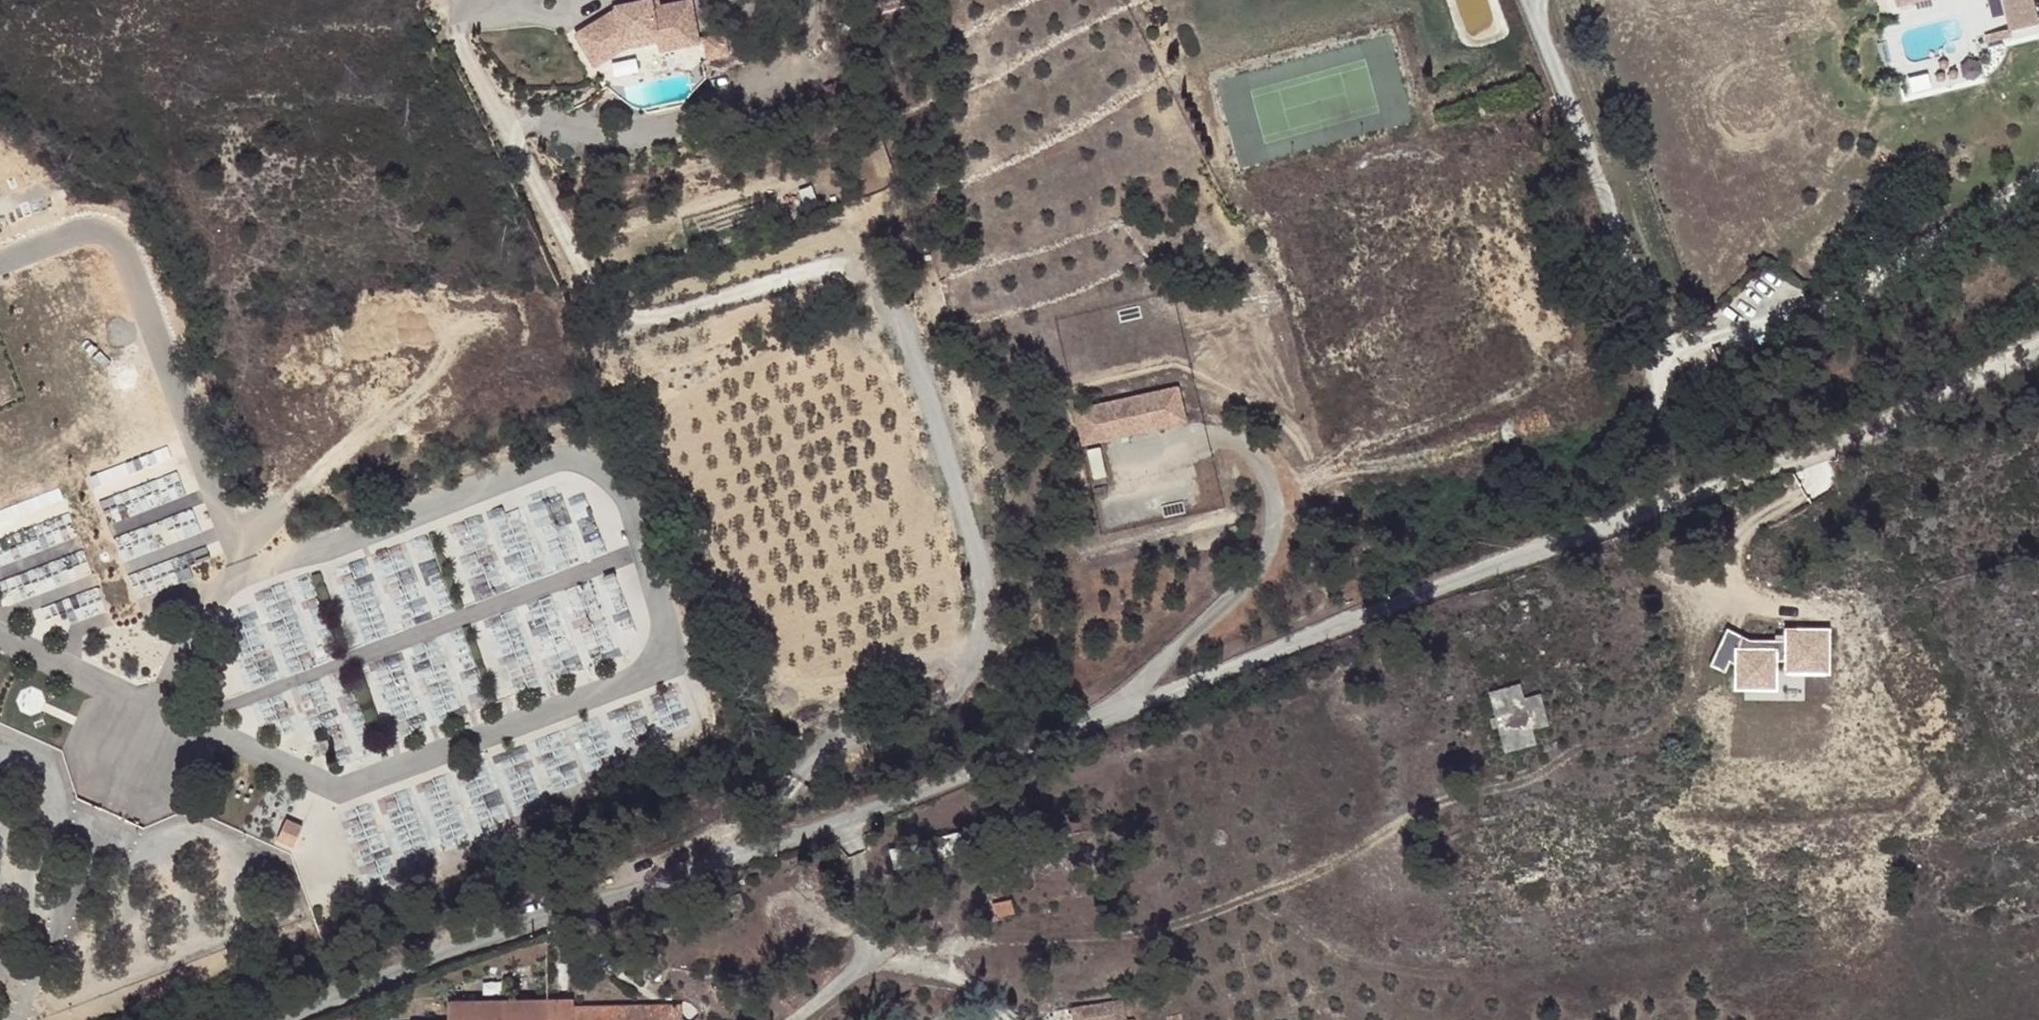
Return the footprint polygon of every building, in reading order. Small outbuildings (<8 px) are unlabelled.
[(1916,8),(1944,0),(1913,0),(1916,8)] [(1916,8),(1918,16),(1951,6),(1949,0),(1944,0),(1916,8)] [(2023,12),(2030,10),(2027,0),(2019,0),(2023,12)] [(2030,10),(2038,7),(2038,0),(2027,0),(2030,10)] [(619,13),(575,33),(591,68),(628,50),(661,44),(676,41),(678,50),(702,45),(694,3),(663,9),(662,1),(654,3),(654,2),(619,9),(619,13)] [(2030,10),(2023,12),(2030,36),(2038,33),(2038,7),(2030,10)] [(2032,43),(2030,36),(2005,43),(2007,50),(2032,43)] [(727,37),(708,41),(712,61),(731,57),(727,37)] [(606,83),(627,99),(624,87),(688,74),(690,91),(705,77),(701,62),(702,45),(678,50),(676,41),(661,44),(628,50),(591,68),(606,83)] [(1178,388),(1076,411),(1083,443),(1185,420),(1178,388)] [(1100,447),(1086,450),(1093,479),(1106,476),(1100,447)] [(116,525),(135,587),(193,569),(190,558),(224,548),(209,499),(182,507),(173,478),(128,491),(137,518),(116,525)] [(72,622),(108,611),(91,551),(0,577),(10,611),(64,595),(72,622)] [(1834,672),(1834,624),(1788,625),(1788,635),(1722,636),(1722,666),(1737,666),(1737,697),(1808,696),(1808,672),(1834,672)] [(1519,683),(1488,692),(1505,752),(1536,743),(1533,730),(1545,727),(1536,694),(1523,698),(1519,683)] [(321,817),(304,810),(297,828),(314,834),(321,817)] [(940,829),(944,849),(945,848),(976,838),(1031,816),(1029,810),(940,829)] [(1021,888),(1000,893),(1006,914),(1024,910),(1021,888)] [(1071,1008),(1073,1019),(1126,1019),(1122,1000),(1071,1008)] [(544,1019),(678,1019),(678,1013),(572,1018),(571,1005),(544,1007),(543,1007),(544,1019)] [(543,1007),(443,1012),(443,1019),(544,1019),(543,1007)]
